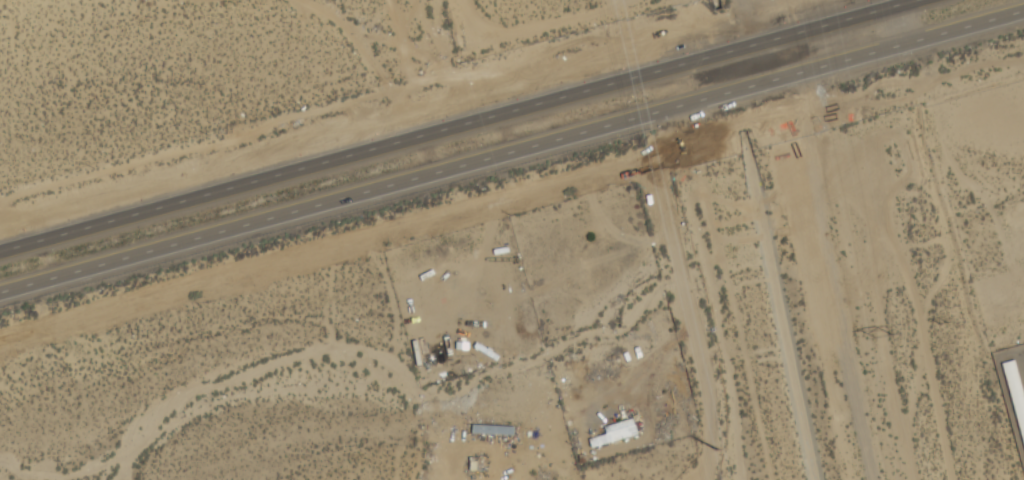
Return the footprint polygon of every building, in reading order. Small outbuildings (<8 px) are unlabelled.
[(1013,363),(1023,403),(1023,445),(1002,366),(1013,363)] [(603,426),(607,441),(628,436),(626,429),(627,429),(625,421),(603,426)]
